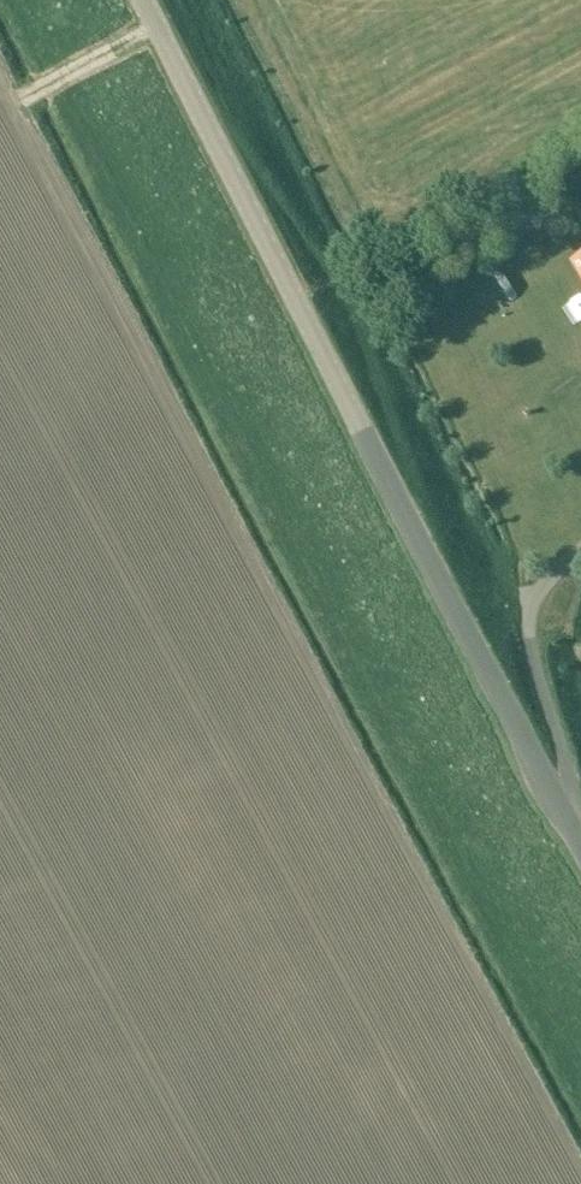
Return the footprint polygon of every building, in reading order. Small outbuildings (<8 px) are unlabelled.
[(532,201),(509,217),(517,229),(541,213),(532,201)] [(580,277),(580,256),(571,262),(580,277)]
